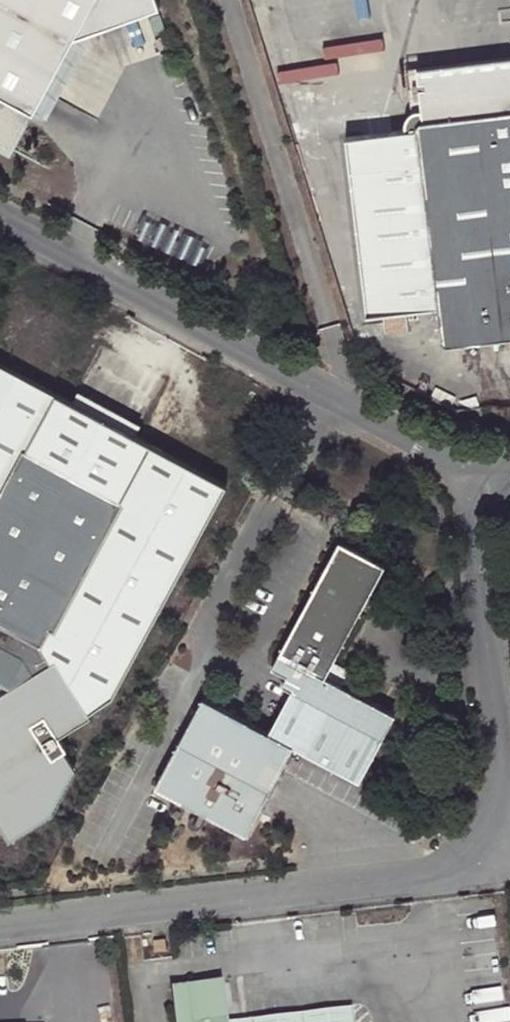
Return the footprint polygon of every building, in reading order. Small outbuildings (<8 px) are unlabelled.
[(15,148),(36,110),(78,35),(97,30),(97,29),(155,7),(153,0),(0,0),(0,140),(15,148)] [(49,117),(97,30),(78,35),(36,110),(49,117)] [(442,345),(509,336),(509,109),(412,122),(442,345)] [(0,140),(0,147),(13,154),(15,148),(0,140)] [(0,362),(0,829),(3,834),(40,815),(65,772),(55,756),(62,752),(52,734),(77,719),(75,715),(112,693),(224,485),(0,362)] [(327,676),(385,567),(341,542),(273,666),(287,674),(283,684),(293,689),(384,738),(396,714),(327,676)] [(293,689),(268,731),(294,745),(360,782),(384,738),(293,689)] [(294,745),(268,731),(203,696),(153,785),(244,834),(294,745)] [(155,953),(167,953),(165,939),(153,940),(155,953)] [(172,989),(177,1021),(229,1021),(224,982),(172,989)] [(244,1021),(324,1021),(355,1018),(354,1009),(244,1021)]
